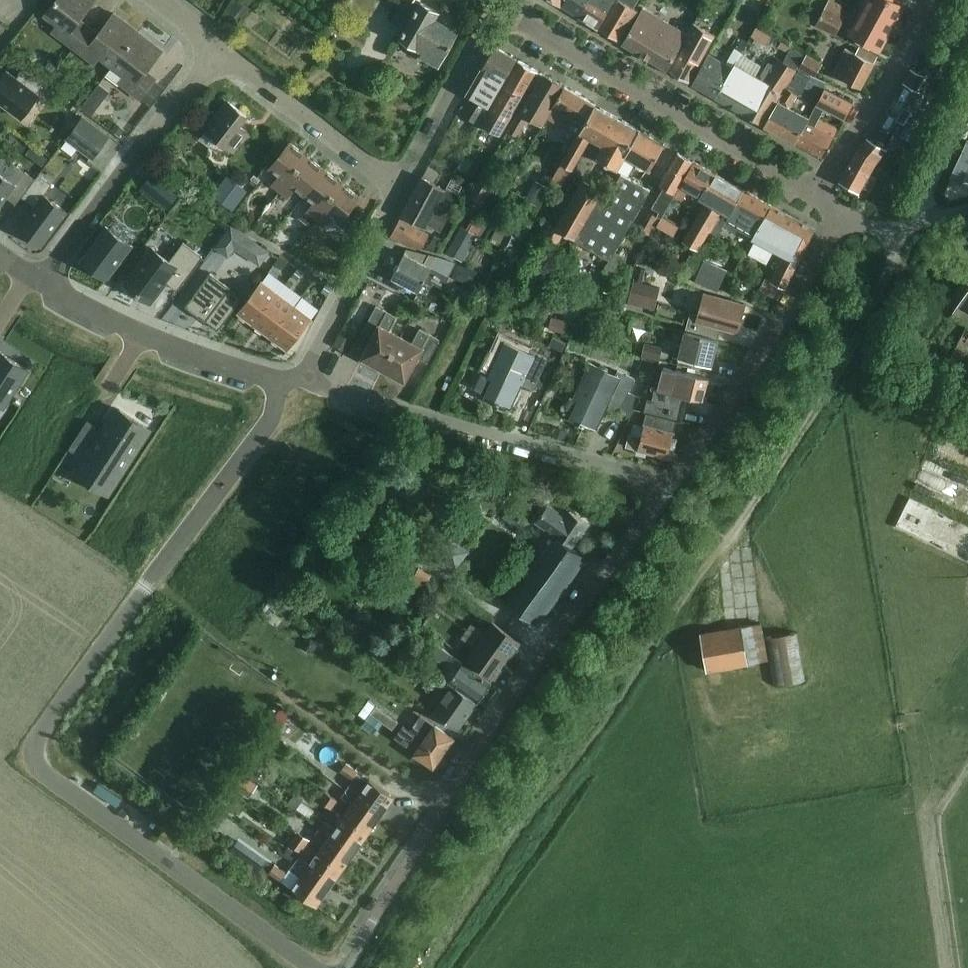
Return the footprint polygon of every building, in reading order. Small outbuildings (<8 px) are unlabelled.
[(90,27),(80,19),(95,0),(59,0),(50,12),(62,21),(54,32),(74,48),(90,27)] [(240,23),(250,9),(238,0),(228,14),(240,23)] [(415,0),(413,0),(403,0),(391,22),(404,29),(401,34),(402,34),(400,38),(413,45),(411,49),(421,54),(420,55),(438,65),(442,59),(443,60),(454,39),(453,38),(457,32),(434,19),(438,12),(420,2),(420,3),(415,0)] [(588,0),(564,0),(561,5),(578,16),(588,0)] [(578,16),(597,28),(614,0),(588,0),(578,16)] [(597,28),(618,41),(636,11),(633,9),(638,0),(614,0),(597,28)] [(830,0),(829,0),(815,25),(835,36),(847,13),(841,10),(842,7),(830,0)] [(892,2),(893,0),(864,0),(861,5),(864,7),(850,35),(879,51),(903,8),(892,2)] [(684,8),(677,21),(690,29),(697,16),(684,8)] [(622,43),(644,56),(666,70),(687,35),(642,9),(622,43)] [(116,62),(139,32),(115,14),(99,34),(90,27),(74,48),(95,64),(103,53),(116,62)] [(694,24),(668,70),(668,71),(688,82),(714,35),(694,24)] [(139,32),(116,62),(127,71),(118,82),(141,99),(157,79),(146,70),(162,50),(139,32)] [(781,42),(778,47),(788,53),(791,48),(781,42)] [(478,124),(486,111),(516,59),(495,47),(466,95),(481,103),(470,121),(479,126),(479,125),(478,124)] [(715,98),(734,65),(743,49),(739,47),(737,50),(734,48),(725,64),(708,54),(692,84),(715,98)] [(858,56),(851,53),(844,49),(832,75),(860,89),(876,57),(862,49),(858,56)] [(795,67),(800,57),(790,52),(785,61),(795,67)] [(799,68),(815,77),(821,65),(805,57),(799,68)] [(763,126),(788,84),(796,70),(776,58),(772,65),(768,63),(760,76),(761,77),(760,79),(746,71),(745,72),(734,65),(715,98),(763,126)] [(52,72),(52,60),(38,60),(38,72),(52,72)] [(542,74),(537,71),(518,60),(488,112),(486,111),(478,124),(479,125),(499,136),(529,85),(534,88),(542,74)] [(0,79),(0,101),(21,117),(39,93),(38,92),(46,81),(25,65),(17,77),(7,69),(0,79)] [(916,91),(924,77),(912,69),(878,125),(896,135),(911,111),(909,110),(919,93),(916,91)] [(796,94),(799,96),(804,87),(819,95),(825,84),(810,76),(810,77),(798,70),(789,85),(788,84),(763,126),(795,142),(806,122),(808,119),(789,108),(796,94)] [(539,129),(546,117),(564,87),(542,74),(534,88),(509,131),(516,136),(523,124),(521,123),(525,116),(537,123),(535,127),(539,129)] [(91,116),(109,92),(99,84),(80,108),(91,116)] [(584,124),(594,105),(564,87),(546,117),(577,135),(584,124)] [(824,88),(816,104),(825,109),(845,119),(853,103),(824,88)] [(227,100),(204,130),(234,152),(249,133),(239,125),(247,116),(227,100)] [(806,122),(795,142),(824,158),(839,129),(820,119),(825,109),(816,104),(808,119),(806,122)] [(600,143),(615,117),(594,105),(584,124),(577,135),(551,180),(561,186),(589,137),(600,143)] [(83,116),(67,139),(92,158),(109,135),(83,116)] [(624,156),(639,131),(615,117),(600,143),(602,145),(595,156),(617,169),(624,156)] [(116,123),(110,130),(119,137),(119,136),(124,140),(127,136),(122,133),(125,130),(116,123)] [(907,125),(902,135),(911,140),(916,130),(907,125)] [(639,131),(624,156),(649,170),(664,145),(639,131)] [(894,138),(888,145),(894,150),(900,143),(894,138)] [(875,163),(886,150),(867,139),(856,152),(850,161),(870,173),(875,163)] [(279,191),(307,156),(290,142),(269,168),(279,175),(271,185),(279,191)] [(959,158),(967,163),(967,145),(966,144),(959,158)] [(31,146),(26,153),(42,166),(48,159),(31,146)] [(680,186),(693,162),(678,153),(659,185),(664,187),(652,208),(659,212),(657,216),(662,219),(663,217),(676,193),(681,186),(680,186)] [(247,154),(230,175),(250,190),(267,169),(247,154)] [(304,195),(324,169),(307,156),(279,191),(288,198),(296,188),(304,195)] [(857,197),(870,173),(850,161),(836,185),(857,197)] [(700,198),(714,174),(693,162),(680,186),(681,186),(676,193),(681,196),(685,189),(700,198)] [(314,219),(342,183),(324,169),(304,195),(313,202),(305,212),(314,219)] [(0,172),(0,206),(16,184),(0,172)] [(154,173),(143,188),(169,209),(180,194),(154,173)] [(609,258),(627,228),(649,189),(621,173),(608,196),(603,193),(577,240),(609,258)] [(34,206),(18,229),(42,247),(67,212),(43,194),(51,183),(38,174),(22,197),(34,206)] [(717,236),(723,226),(744,190),(714,174),(700,198),(707,202),(684,241),(698,250),(709,231),(717,236)] [(227,176),(212,196),(231,211),(247,191),(227,176)] [(426,225),(445,190),(422,177),(401,216),(424,228),(426,225)] [(483,177),(471,198),(479,203),(491,182),(483,177)] [(535,181),(525,199),(536,206),(546,187),(535,181)] [(577,240),(603,193),(582,181),(556,228),(549,224),(543,234),(558,242),(563,232),(577,240)] [(342,183),(314,219),(323,225),(330,215),(339,222),(359,197),(342,183)] [(445,190),(426,225),(439,232),(459,196),(445,189),(445,190)] [(754,234),(771,205),(744,190),(723,226),(736,234),(740,226),(754,234)] [(814,229),(787,214),(771,205),(754,234),(752,239),(755,240),(748,255),(766,264),(773,251),(784,256),(771,281),(765,278),(759,289),(779,300),(798,263),(814,229)] [(662,219),(657,227),(674,237),(680,226),(663,217),(662,219)] [(400,219),(392,236),(407,244),(422,248),(428,234),(400,219)] [(351,224),(339,239),(349,246),(360,232),(351,224)] [(231,226),(215,247),(228,257),(244,235),(231,226)] [(107,227),(81,261),(106,279),(131,246),(107,227)] [(462,261),(477,235),(461,227),(447,253),(462,261)] [(496,227),(489,241),(511,253),(518,238),(496,227)] [(434,235),(428,247),(438,252),(444,240),(434,235)] [(152,248),(125,284),(150,303),(166,282),(177,290),(203,256),(183,242),(169,261),(152,248)] [(256,243),(246,256),(260,265),(269,251),(256,243)] [(731,272),(740,253),(720,243),(711,262),(731,272)] [(618,245),(603,270),(623,282),(639,257),(618,245)] [(435,257),(430,267),(405,254),(392,277),(419,291),(424,282),(431,286),(433,282),(443,288),(444,285),(449,288),(454,279),(448,276),(455,263),(435,257)] [(279,255),(274,263),(281,268),(287,260),(280,255),(279,255)] [(694,276),(702,262),(690,255),(682,269),(694,276)] [(309,257),(298,273),(311,281),(322,265),(309,257)] [(727,270),(704,260),(695,281),(718,291),(727,270)] [(643,282),(658,286),(661,274),(647,270),(643,282)] [(210,272),(185,306),(206,322),(206,321),(218,330),(242,298),(230,289),(231,288),(210,272)] [(237,313),(254,325),(278,294),(261,281),(237,313)] [(635,298),(654,303),(658,287),(639,282),(635,298)] [(326,283),(321,292),(328,295),(331,290),(332,287),(326,283)] [(948,319),(966,330),(967,330),(967,328),(967,284),(948,319)] [(254,325),(271,338),(294,306),(278,294),(254,325)] [(718,340),(720,331),(721,329),(737,333),(744,304),(703,294),(697,315),(690,314),(685,331),(718,340)] [(554,300),(552,311),(573,317),(576,306),(554,300)] [(448,304),(442,317),(455,323),(461,309),(448,304)] [(311,319),(294,306),(271,338),(287,350),(311,319)] [(385,369),(401,337),(390,331),(397,317),(377,306),(365,329),(375,335),(363,358),(367,360),(368,363),(378,368),(382,367),(385,369)] [(551,318),(548,329),(559,332),(562,321),(551,318)] [(632,326),(648,331),(650,323),(634,319),(632,326)] [(401,337),(385,369),(387,371),(389,374),(399,379),(402,378),(406,380),(418,357),(428,363),(441,340),(420,329),(413,343),(401,337)] [(967,349),(967,331),(966,330),(947,361),(957,367),(967,349)] [(711,366),(718,340),(685,331),(682,346),(677,344),(674,356),(711,366)] [(346,353),(353,341),(339,334),(333,346),(346,353)] [(500,402),(511,408),(522,384),(534,389),(549,356),(533,349),(530,354),(505,342),(488,378),(492,380),(483,397),(499,405),(500,402)] [(649,357),(663,361),(666,349),(652,345),(649,357)] [(889,356),(877,351),(871,363),(883,369),(889,356)] [(0,352),(0,405),(4,408),(29,371),(0,352)] [(585,425),(595,430),(607,407),(618,412),(634,379),(617,371),(615,376),(590,363),(572,399),(577,401),(568,419),(584,427),(585,425)] [(684,410),(687,398),(703,402),(708,379),(676,371),(673,384),(667,383),(666,391),(655,388),(652,400),(647,399),(647,400),(641,398),(636,410),(646,412),(646,413),(676,421),(677,421),(680,409),(684,410)] [(629,392),(620,412),(630,417),(640,397),(629,392)] [(961,407),(952,430),(967,436),(967,410),(961,407)] [(149,428),(118,409),(109,424),(114,427),(109,434),(100,429),(99,429),(103,432),(82,464),(113,484),(149,428)] [(673,433),(676,421),(646,413),(642,427),(633,424),(631,433),(629,433),(626,446),(667,457),(673,433)] [(87,422),(69,449),(77,455),(95,427),(87,422)] [(551,435),(561,439),(565,431),(554,427),(551,435)] [(457,543),(478,514),(462,503),(429,550),(456,569),(468,551),(457,543)] [(564,517),(557,512),(548,505),(536,523),(547,530),(499,597),(538,625),(586,557),(572,547),(588,524),(569,511),(564,517)] [(527,522),(508,509),(502,518),(521,531),(527,522)] [(360,580),(369,567),(358,559),(349,572),(360,580)] [(423,588),(431,575),(419,567),(418,569),(415,567),(408,578),(411,580),(411,581),(423,588)] [(395,595),(403,582),(391,574),(383,587),(395,595)] [(403,582),(395,595),(409,603),(417,590),(403,582)] [(466,631),(508,660),(521,642),(493,622),(486,633),(472,623),(466,631)] [(707,668),(767,658),(761,622),(701,632),(707,668)] [(766,633),(767,637),(774,682),(806,677),(798,628),(766,633)] [(495,678),(508,660),(466,631),(461,638),(475,648),(468,659),(495,678)] [(310,637),(304,640),(303,647),(310,651),(316,647),(316,640),(310,637)] [(434,656),(449,666),(455,657),(441,647),(434,656)] [(449,682),(453,685),(477,703),(491,682),(463,662),(449,682)] [(458,731),(477,703),(453,685),(433,713),(458,731)] [(371,714),(383,722),(393,729),(398,722),(376,706),(371,714)] [(452,738),(436,726),(420,715),(410,730),(402,725),(394,738),(434,765),(452,738)] [(282,716),(272,731),(281,736),(290,722),(282,716)] [(248,755),(238,769),(255,781),(265,767),(248,755)] [(370,783),(359,776),(361,773),(350,765),(345,773),(356,781),(349,790),(384,814),(397,796),(373,779),(370,783)] [(237,771),(229,782),(249,796),(256,784),(237,771)] [(414,812),(422,794),(403,786),(395,803),(414,812)] [(371,833),(384,814),(349,790),(344,798),(354,805),(346,816),(371,833)] [(226,794),(218,805),(225,810),(233,799),(226,794)] [(325,801),(336,808),(341,802),(330,794),(325,801)] [(294,795),(288,803),(296,808),(301,801),(302,800),(294,795)] [(331,816),(336,808),(325,801),(319,808),(331,816)] [(357,852),(371,833),(346,816),(336,830),(326,823),(322,829),(357,852)] [(345,870),(357,852),(322,829),(318,834),(328,841),(320,853),(345,870)] [(298,838),(309,846),(315,838),(304,830),(298,838)] [(304,853),(309,846),(298,838),(293,845),(304,853)] [(232,848),(229,852),(257,872),(260,867),(265,860),(237,840),(232,848)] [(289,848),(284,855),(292,861),(297,854),(289,848)] [(332,888),(345,870),(320,853),(311,866),(301,859),(297,864),(332,888)] [(268,873),(279,881),(286,872),(274,864),(268,873)] [(319,906),(332,888),(297,864),(293,869),(303,877),(295,888),(319,906)]
